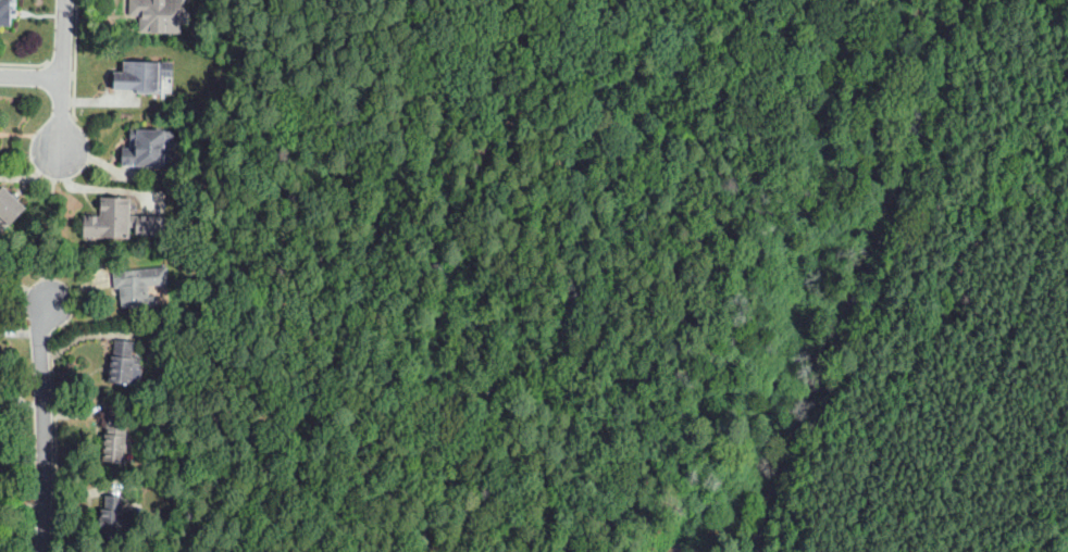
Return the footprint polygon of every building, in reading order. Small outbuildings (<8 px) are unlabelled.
[(12,26),(0,26),(0,0),(12,0),(11,9),(13,10),(12,26)] [(126,11),(126,0),(176,0),(175,28),(136,27),(137,11),(126,11)] [(164,93),(137,93),(137,90),(115,89),(115,73),(126,73),(126,61),(165,63),(164,93)] [(160,170),(146,170),(146,166),(122,166),(122,148),(129,148),(131,128),(169,129),(169,131),(174,131),(174,146),(172,146),(172,153),(173,153),(172,167),(160,167),(160,170)] [(2,231),(0,232),(0,192),(5,187),(27,208),(10,225),(2,231)] [(125,193),(125,212),(160,212),(160,229),(133,229),(133,222),(124,222),(124,234),(80,234),(82,213),(98,213),(98,193),(113,193),(113,192),(116,192),(116,193),(125,193)] [(121,310),(120,289),(114,289),(112,271),(166,266),(169,285),(148,286),(149,296),(157,296),(158,306),(121,310)] [(131,388),(126,388),(108,386),(111,355),(113,356),(115,340),(134,341),(133,355),(141,356),(140,369),(132,368),(131,388)] [(123,462),(122,462),(103,461),(105,416),(125,418),(126,418),(123,462)] [(122,538),(121,538),(101,537),(101,528),(99,528),(100,517),(101,517),(102,510),(105,510),(107,495),(123,497),(122,510),(123,510),(122,538)]
